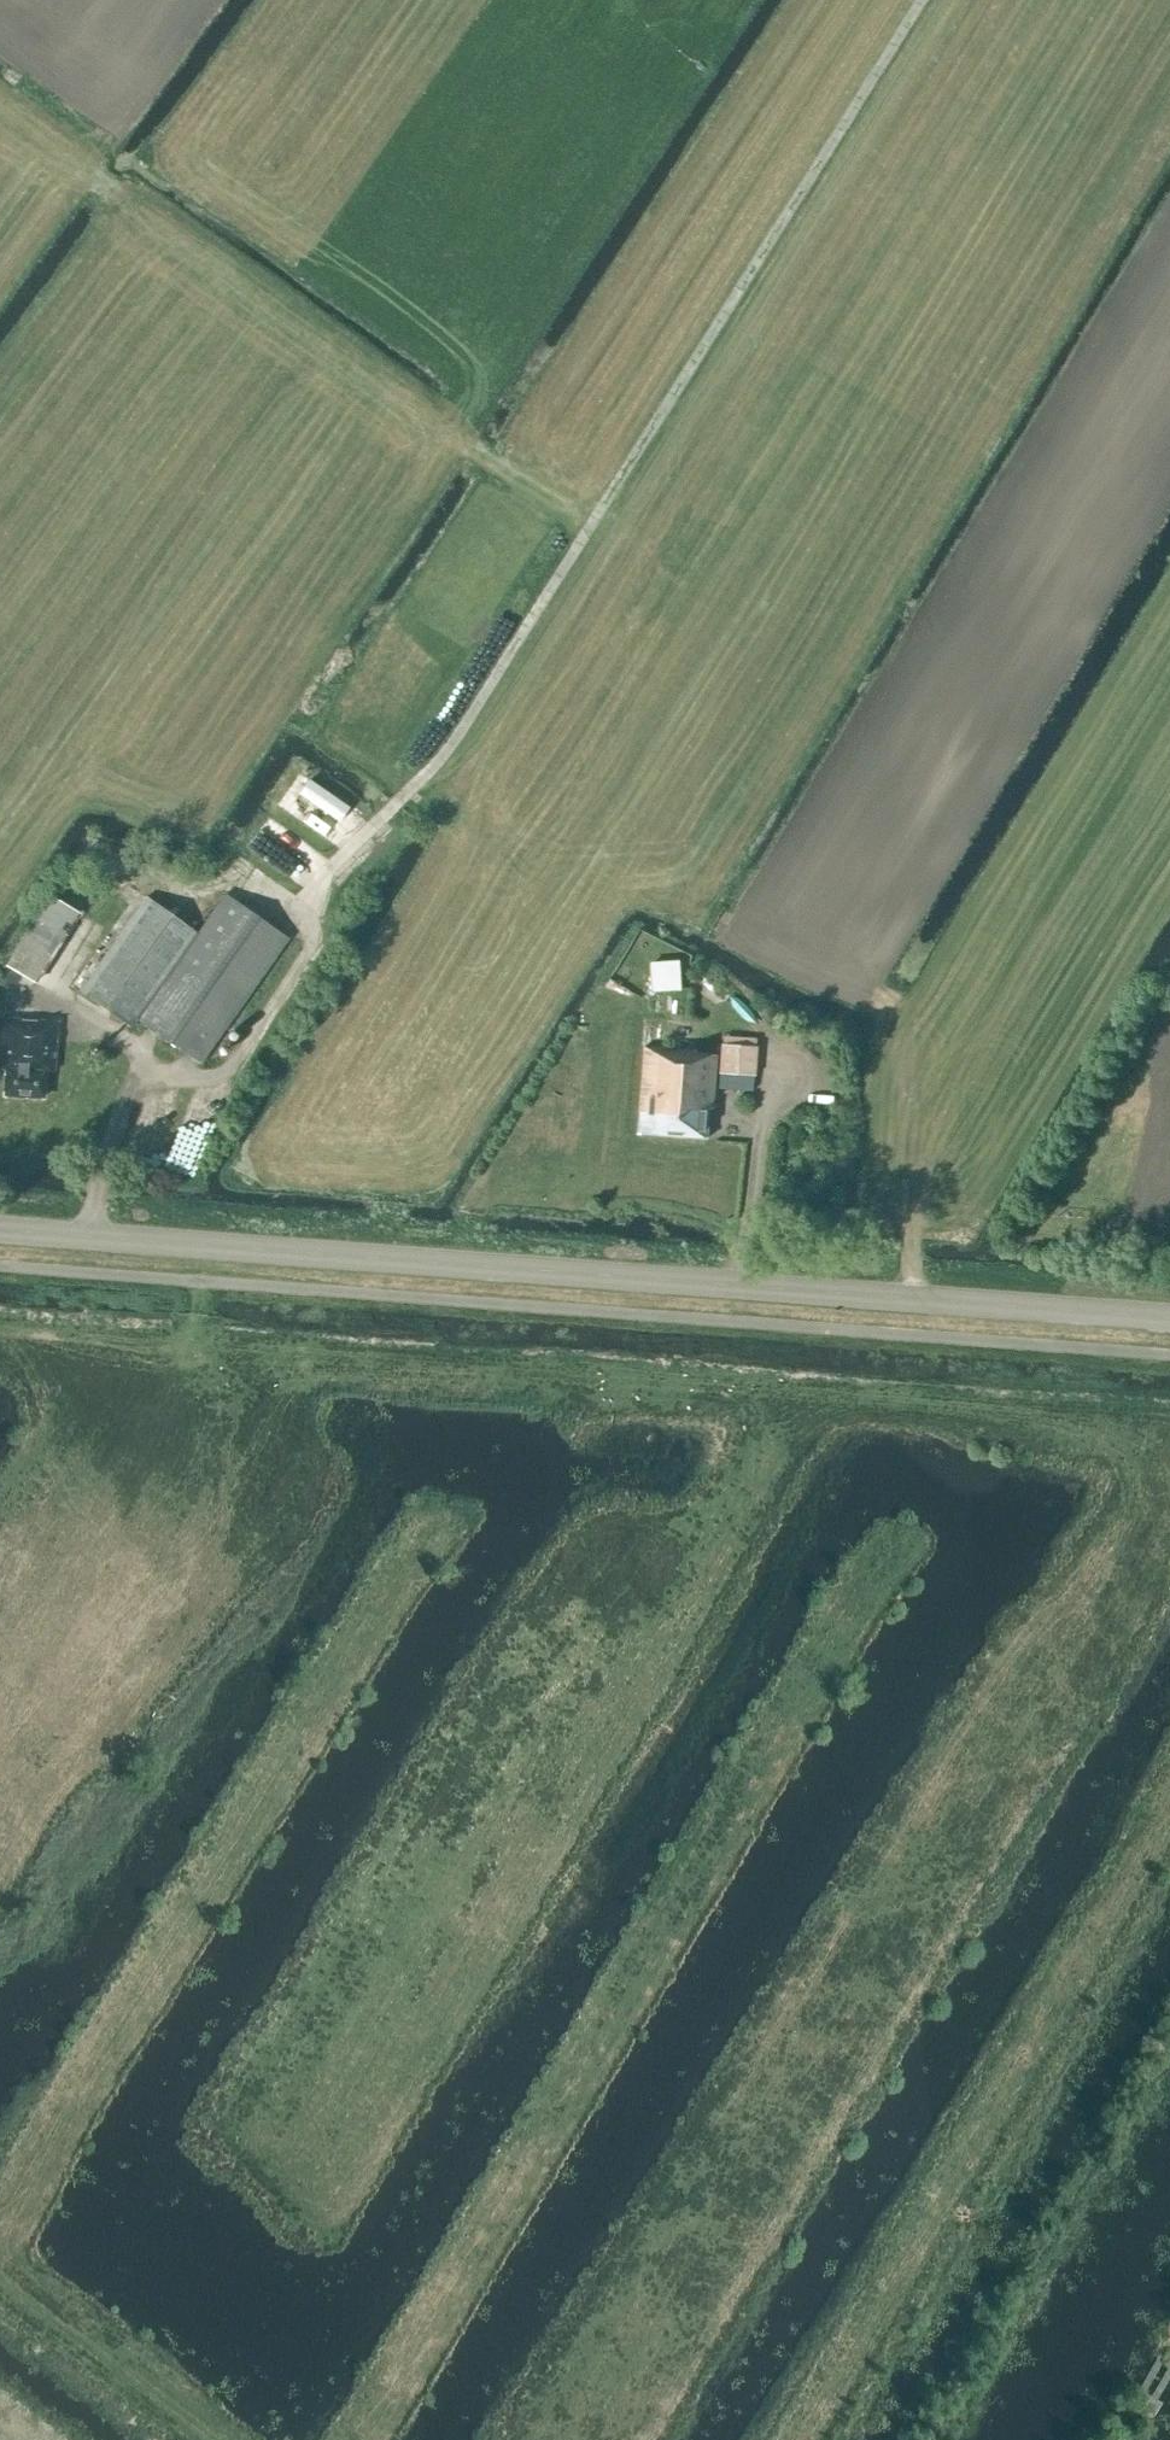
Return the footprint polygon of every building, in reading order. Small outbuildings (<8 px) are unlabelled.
[(288,938),(225,894),(197,934),(146,898),(80,990),(133,1027),(138,1019),(201,1063),(288,938)] [(34,982),(78,912),(50,895),(7,966),(34,982)] [(679,961),(651,963),(653,993),(681,991),(679,961)] [(57,1025),(37,1024),(37,1022),(0,1019),(0,1068),(6,1069),(4,1095),(43,1097),(44,1071),(54,1072),(57,1025)] [(752,1091),(755,1047),(717,1044),(716,1055),(695,1053),(696,1051),(644,1047),(637,1133),(706,1138),(708,1109),(711,1109),(714,1073),(720,1073),(718,1089),(752,1091)]
